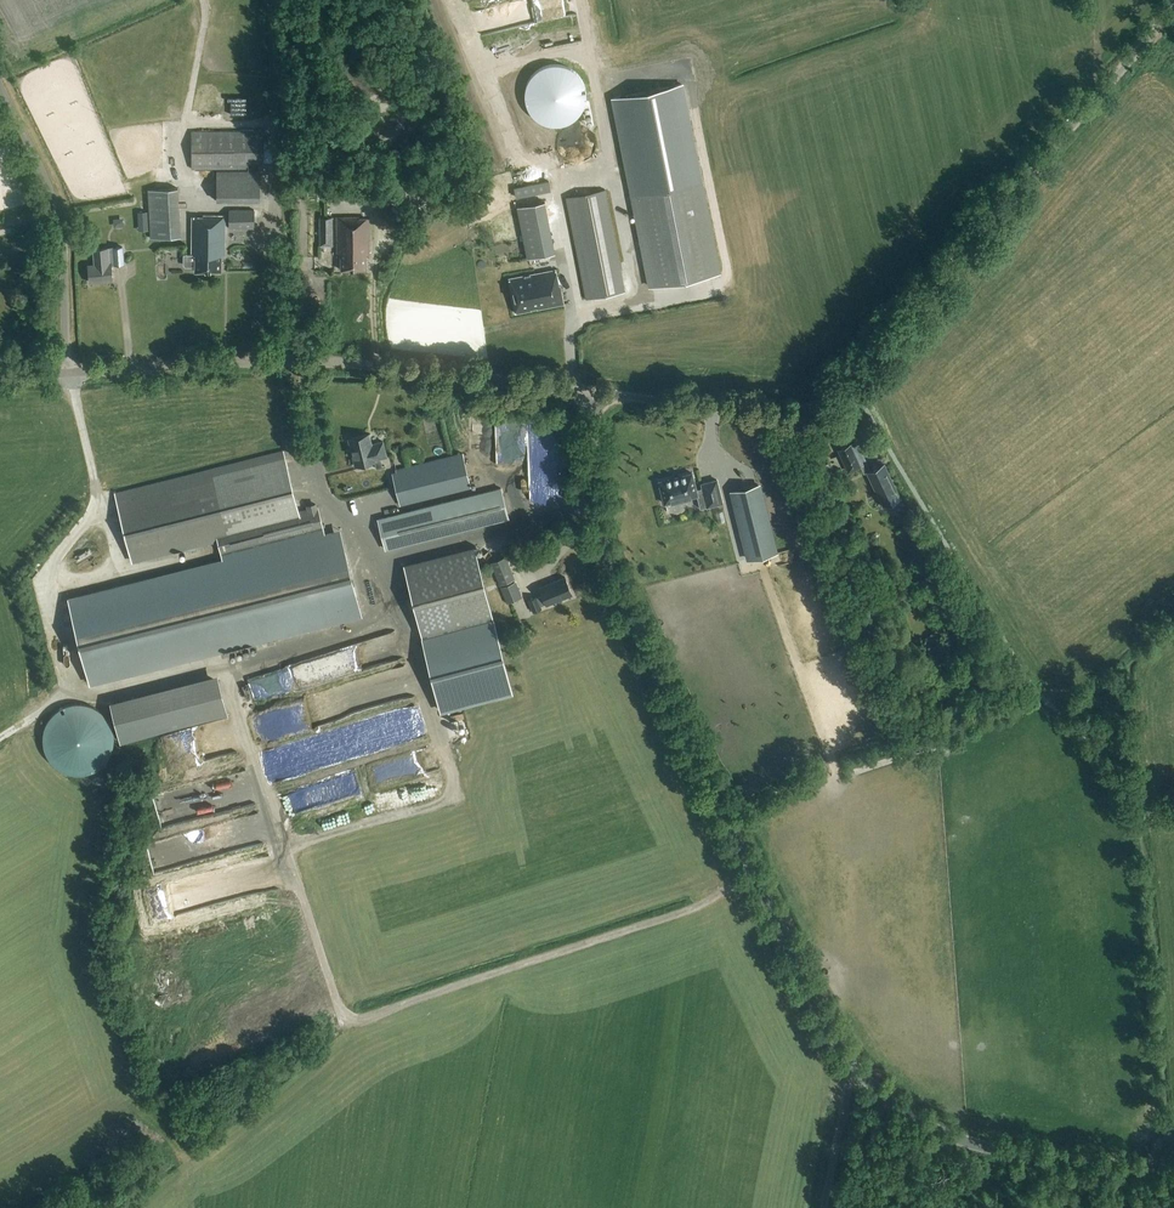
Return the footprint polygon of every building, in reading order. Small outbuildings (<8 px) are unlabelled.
[(546,107),(553,111),(561,113),(569,112),(576,108),(582,102),(585,95),(586,87),(584,80),(581,73),(576,68),(569,65),(562,64),(555,65),(548,68),(543,73),(539,79),(537,86),(538,94),(541,101),(546,107)] [(681,85),(613,98),(650,287),(718,274),(681,85)] [(192,132),(192,169),(248,168),(248,171),(216,171),(216,201),(260,201),(259,170),(263,170),(262,131),(192,132)] [(513,189),(515,198),(550,191),(548,182),(513,189)] [(379,186),(380,198),(405,195),(404,183),(379,186)] [(148,190),(148,193),(150,239),(180,237),(178,188),(148,190)] [(587,300),(624,292),(604,190),(567,198),(587,300)] [(544,201),(517,207),(527,258),(554,253),(544,201)] [(254,228),(254,211),(229,211),(229,228),(254,228)] [(191,217),(191,255),(183,255),(183,264),(185,266),(195,266),(195,272),(221,272),(220,255),(225,255),(225,215),(202,215),(202,217),(191,217)] [(341,270),(365,270),(365,255),(369,255),(369,219),(358,219),(358,217),(337,217),(337,257),(341,257),(341,270)] [(331,246),(331,218),(319,218),(319,246),(331,246)] [(93,249),(94,264),(88,265),(89,282),(113,280),(111,264),(124,263),(122,247),(93,249)] [(525,276),(509,279),(516,314),(531,310),(531,309),(536,307),(537,309),(564,304),(560,286),(558,286),(556,277),(535,281),(534,275),(535,275),(535,274),(529,275),(529,277),(525,277),(525,276)] [(375,461),(375,460),(386,457),(383,442),(371,444),(369,434),(348,439),(355,466),(375,461)] [(860,465),(866,462),(857,442),(851,444),(850,444),(838,450),(848,471),(860,466),(860,465)] [(221,560),(67,599),(89,685),(361,617),(340,530),(323,535),(316,507),(297,512),(282,453),(115,495),(132,561),(216,539),(221,560)] [(396,472),(393,473),(400,506),(468,489),(471,488),(463,453),(460,454),(395,470),(396,472)] [(802,481),(804,485),(818,479),(816,475),(831,469),(825,456),(811,463),(817,474),(802,481)] [(866,472),(882,507),(901,498),(884,462),(869,469),(866,462),(860,465),(860,466),(863,473),(866,472)] [(692,473),(659,481),(664,504),(696,496),(700,509),(703,508),(701,504),(706,502),(707,507),(722,503),(716,480),(701,484),(702,488),(696,489),(692,473)] [(758,485),(732,491),(749,560),(775,553),(758,485)] [(508,518),(502,494),(500,487),(376,518),(384,549),(508,518)] [(742,537),(734,539),(740,560),(747,558),(742,537)] [(511,692),(475,547),(403,565),(440,710),(511,692)] [(489,563),(499,586),(514,580),(505,557),(489,563)] [(571,594),(565,577),(539,588),(543,597),(537,599),(536,597),(528,600),(533,612),(541,608),(540,605),(545,603),(546,605),(571,594)] [(506,604),(522,597),(516,581),(499,588),(506,604)] [(931,645),(939,637),(933,631),(925,638),(931,645)] [(253,694),(291,684),(286,667),(249,677),(253,694)] [(164,729),(227,715),(218,674),(123,695),(127,711),(144,707),(142,701),(149,699),(150,704),(160,702),(164,717),(161,718),(164,729)] [(85,704),(80,703),(76,703),(71,704),(67,705),(63,707),(59,709),(55,712),(52,715),(49,719),(46,723),(45,727),(43,731),(43,736),(42,740),(43,745),(44,749),(46,754),(48,758),(50,761),(53,765),(57,768),(61,770),(65,772),(69,773),(74,774),(78,775),(83,774),(87,773),(92,772),(96,770),(100,767),(103,764),(106,761),(109,757),(111,753),(113,749),(114,744),(114,740),(114,735),(113,731),(112,726),(110,722),(107,718),(105,715),(101,712),(98,709),(94,707),(89,705),(85,704)] [(229,827),(250,825),(250,815),(228,817),(229,827)]
